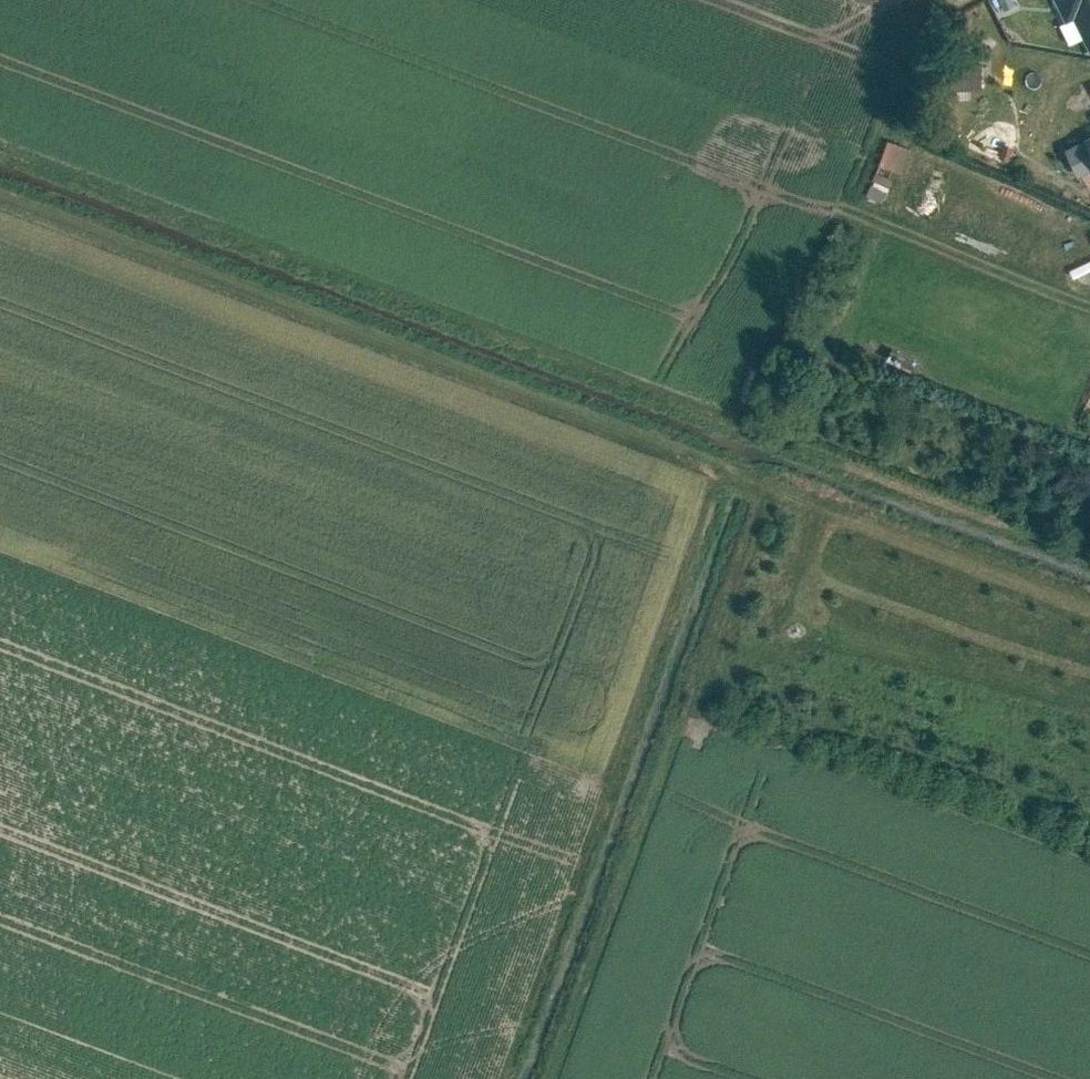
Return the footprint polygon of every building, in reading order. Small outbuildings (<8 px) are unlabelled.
[(1089,62),(1089,0),(1058,0),(1089,62)] [(1072,144),(1083,169),(1089,166),(1089,136),(1072,144)] [(871,196),(893,202),(909,145),(887,139),(871,196)]
